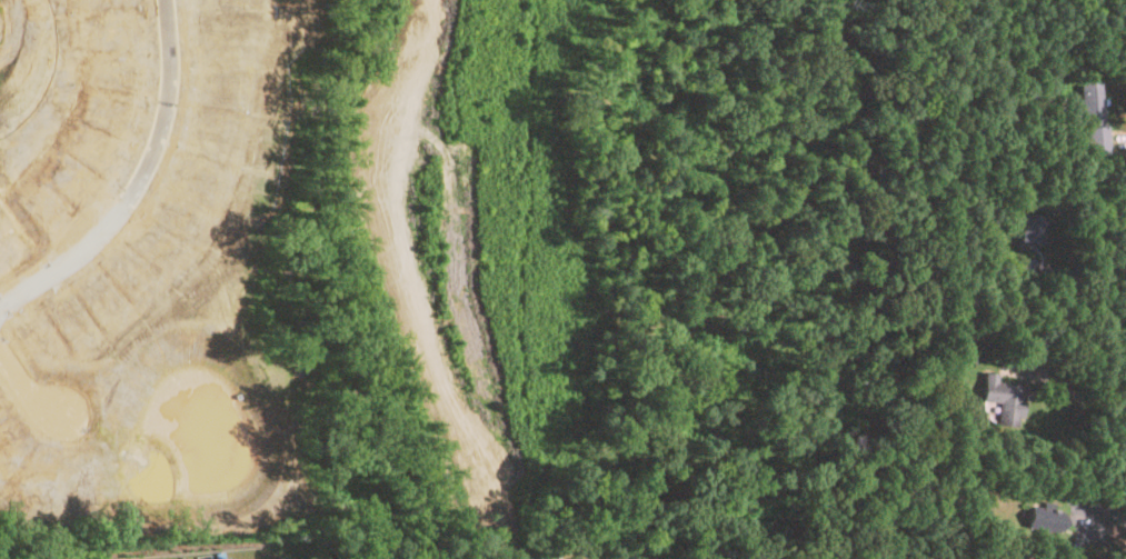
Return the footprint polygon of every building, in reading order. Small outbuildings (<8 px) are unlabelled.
[(1102,82),(1080,82),(1080,128),(1102,128),(1102,82)] [(1045,216),(1018,214),(1017,246),(1044,247),(1045,216)] [(995,381),(996,373),(984,372),(980,401),(999,402),(997,425),(1020,427),(1025,385),(995,381)] [(1054,521),(1059,505),(1029,494),(1023,510),(1054,521)]
